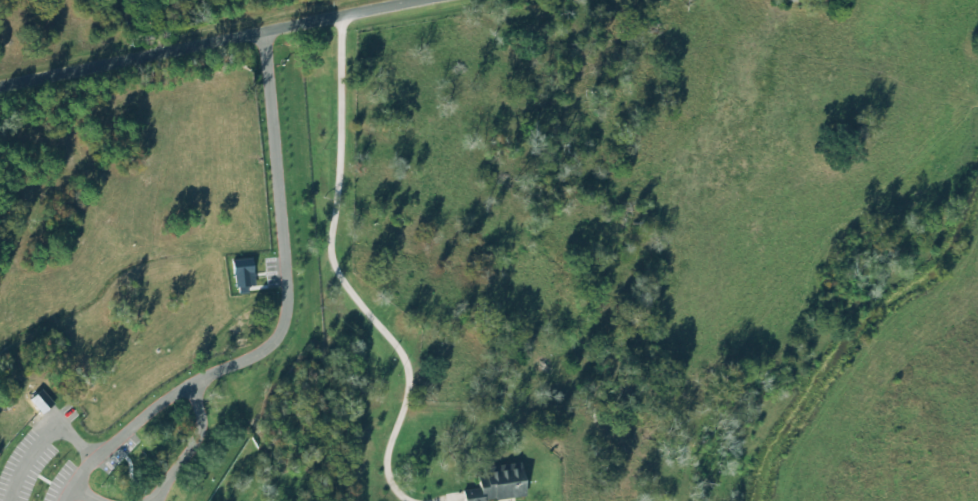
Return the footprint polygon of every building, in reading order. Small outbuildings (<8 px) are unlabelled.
[(254,285),(251,258),(231,260),(233,287),(254,285)] [(41,413),(52,403),(39,390),(28,400),(41,413)] [(523,496),(520,463),(493,465),(493,471),(482,473),(483,487),(461,490),(462,500),(482,500),(523,496)]
